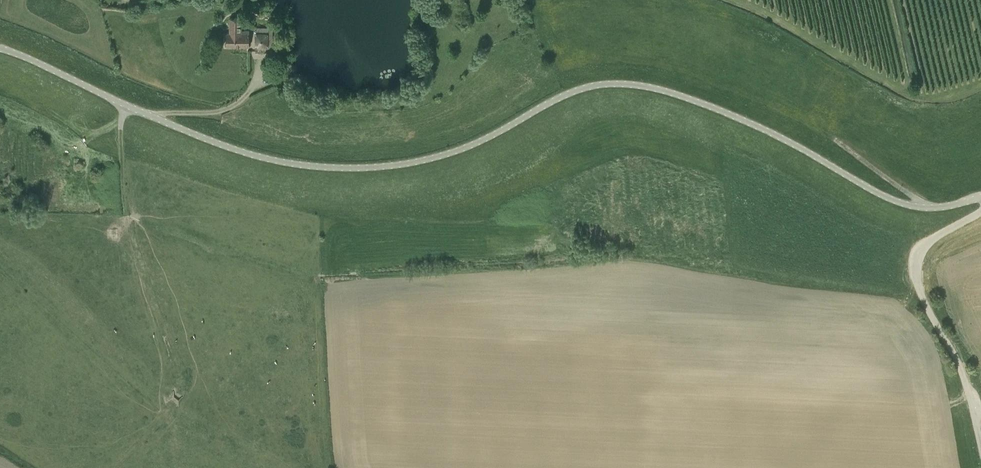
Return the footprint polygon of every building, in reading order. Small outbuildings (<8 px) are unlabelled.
[(227,33),(227,46),(249,46),(249,31),(242,31),(242,18),(237,18),(235,18),(230,18),(230,33),(227,33)] [(257,33),(256,33),(256,45),(257,45),(257,52),(273,52),(273,27),(257,27),(257,33)]
